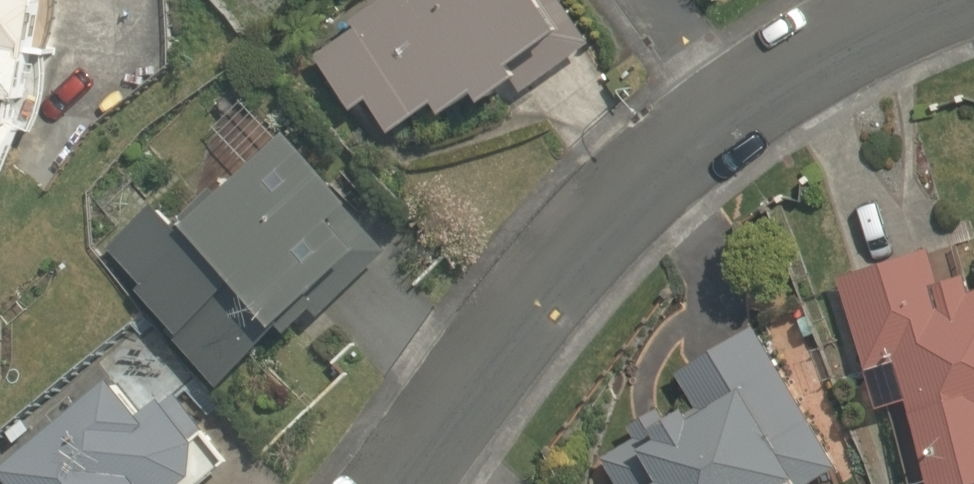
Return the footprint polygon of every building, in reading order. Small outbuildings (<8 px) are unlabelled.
[(7,162),(21,128),(34,133),(42,116),(48,92),(49,73),(48,55),(53,55),(59,26),(61,2),(61,0),(0,0),(0,175),(7,162)] [(351,19),(357,27),(317,56),(353,111),(370,100),(392,134),(435,103),(443,115),(476,91),(483,102),(515,80),(524,93),(591,45),(562,0),(380,0),(351,19)] [(174,340),(221,387),(282,326),(295,340),(390,251),(347,208),(350,204),(285,133),(219,194),(213,188),(179,222),(184,228),(180,231),(155,203),(110,249),(144,285),(137,291),(179,335),(174,340)] [(969,272),(941,281),(929,247),(842,276),(872,364),(894,356),(937,483),(973,483),(973,288),(969,272)] [(754,323),(680,368),(700,401),(662,424),(654,410),(630,424),(639,439),(603,460),(618,483),(809,483),(841,465),(754,323)] [(112,376),(2,472),(12,483),(206,483),(221,472),(219,470),(231,460),(177,395),(165,404),(161,398),(141,414),(112,376)] [(17,444),(33,431),(24,420),(8,433),(17,444)]
